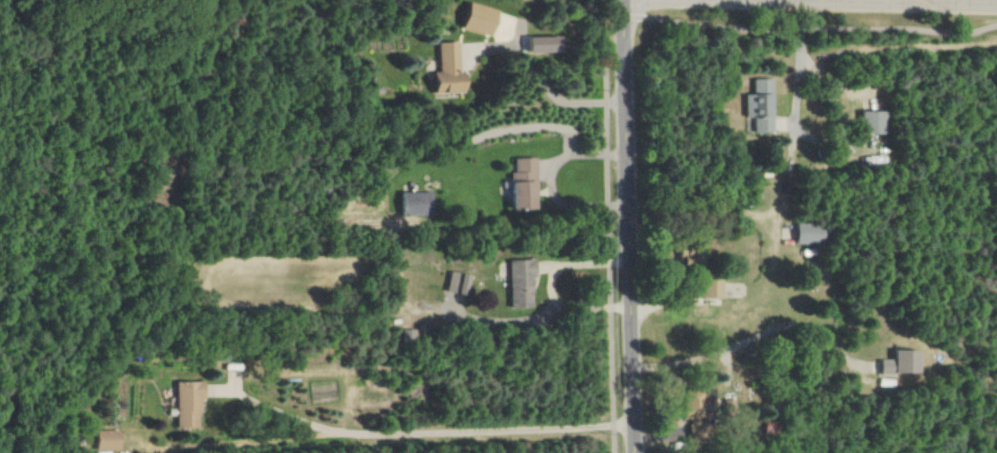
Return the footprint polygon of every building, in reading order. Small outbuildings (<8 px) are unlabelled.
[(497,11),(465,1),(457,27),(489,37),(497,11)] [(561,37),(521,37),(522,53),(562,52),(561,37)] [(437,72),(426,72),(427,94),(458,93),(456,42),(436,43),(437,72)] [(742,95),(742,118),(751,118),(751,133),(769,133),(769,79),(750,79),(750,95),(742,95)] [(879,111),(856,112),(856,134),(880,134),(879,111)] [(531,158),(508,159),(508,182),(502,182),(503,210),(532,209),(531,158)] [(426,192),(395,192),(394,216),(426,216),(426,192)] [(792,245),(818,244),(818,223),(791,224),(792,245)] [(533,258),(506,260),(509,309),(531,307),(529,278),(534,278),(533,258)] [(441,291),(461,297),(467,277),(447,271),(441,291)] [(718,279),(697,279),(697,299),(719,299),(718,279)] [(413,341),(413,330),(399,330),(399,342),(413,341)] [(917,350),(888,351),(888,360),(875,360),(875,375),(918,373),(917,350)] [(173,429),(198,428),(197,382),(172,382),(173,429)] [(712,390),(682,389),(681,420),(701,421),(702,406),(712,406),(712,390)] [(732,400),(721,400),(722,416),(733,416),(732,400)] [(116,431),(93,431),(92,450),(116,450),(116,431)]
